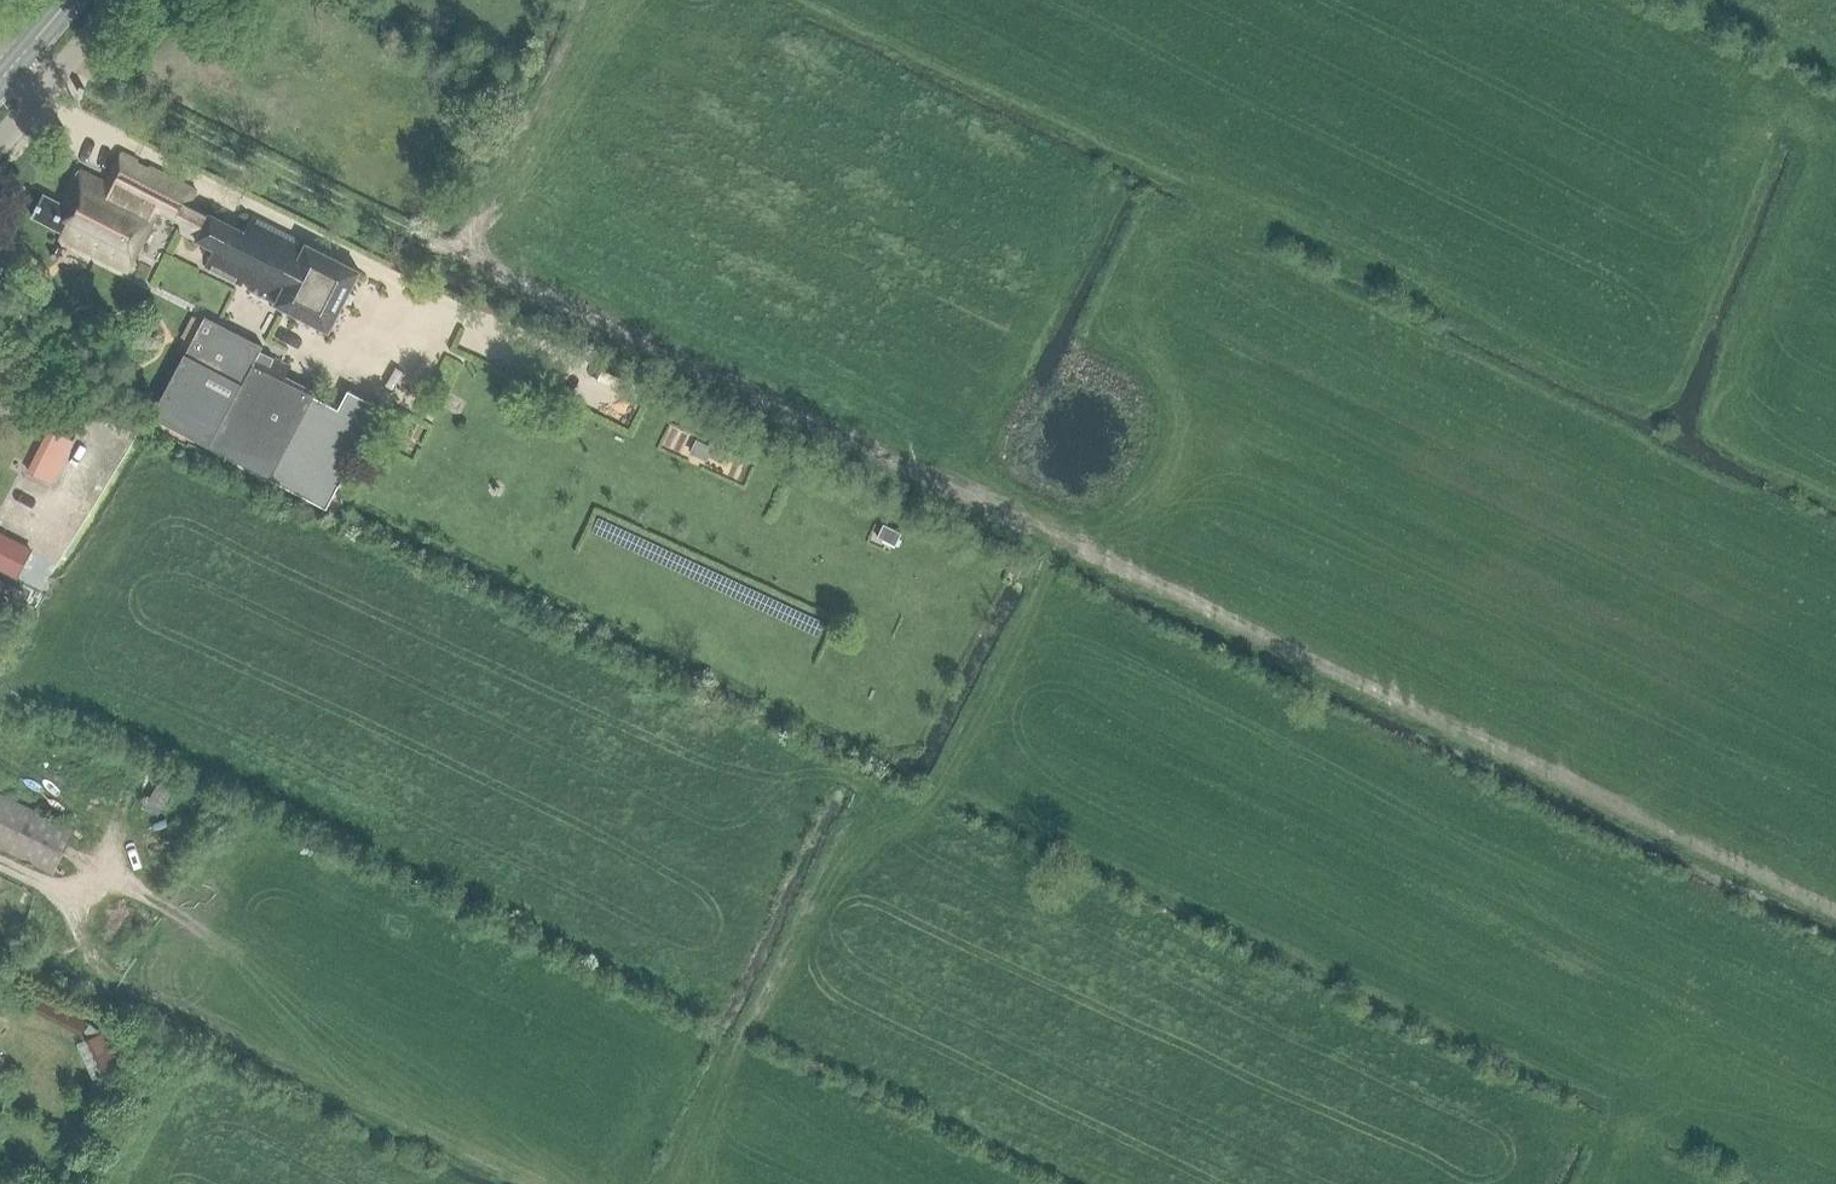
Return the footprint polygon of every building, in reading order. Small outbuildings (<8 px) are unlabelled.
[(43,123),(35,136),(52,146),(60,133),(43,123)] [(179,232),(196,240),(212,248),(204,266),(275,302),(274,303),(328,331),(359,270),(305,243),(251,215),(244,231),(209,213),(209,215),(188,204),(196,190),(148,166),(147,168),(136,163),(137,160),(120,152),(107,178),(112,180),(110,184),(79,169),(62,204),(42,194),(31,216),(61,232),(58,237),(127,272),(158,210),(179,220),(179,232)] [(259,351),(261,346),(202,316),(180,360),(149,421),(268,482),(269,479),(312,396),(321,380),(311,375),(306,386),(285,375),(291,365),(274,357),(273,359),(259,351)] [(269,479),(326,508),(379,407),(348,391),(338,410),(312,396),(269,479)] [(30,401),(22,416),(39,426),(47,410),(30,401)] [(60,481),(80,437),(54,425),(34,470),(60,481)] [(699,451),(730,460),(734,445),(703,437),(699,451)] [(901,533),(883,524),(876,536),(895,546),(901,533)] [(168,778),(154,805),(168,813),(183,786),(168,778)] [(0,794),(0,849),(52,875),(74,831),(0,794)] [(3,1016),(15,1002),(0,990),(0,1013),(3,1016)] [(117,1068),(100,1033),(85,1040),(102,1076),(117,1068)]
